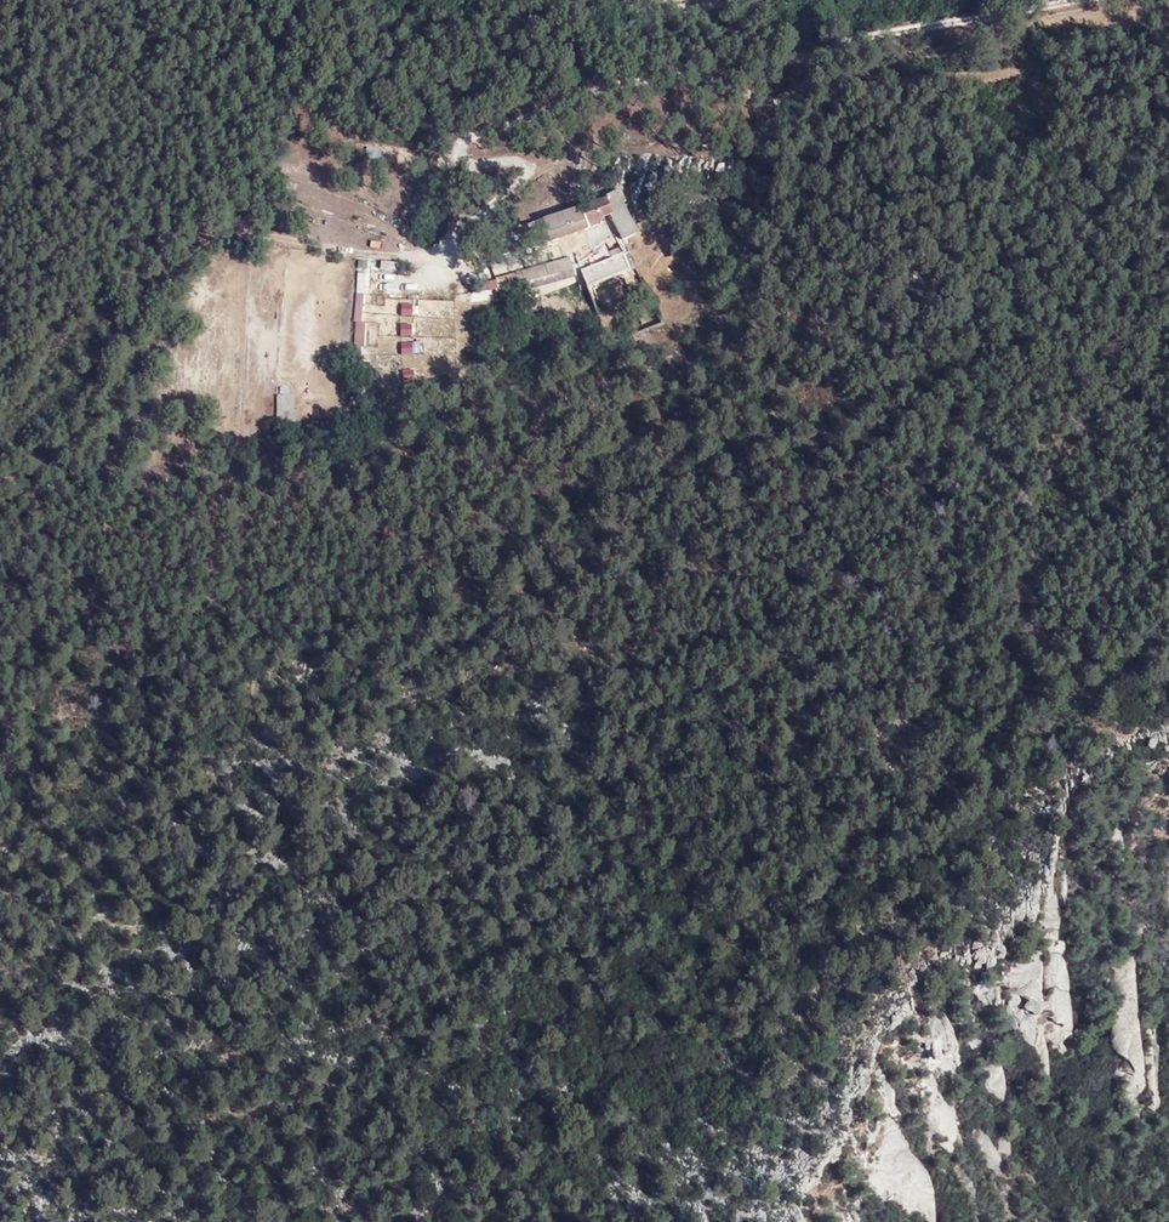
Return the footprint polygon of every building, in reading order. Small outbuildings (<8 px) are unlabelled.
[(592,191),(638,204),(636,193),(640,191),(637,178),(618,182),(618,186),(592,191)] [(622,219),(639,209),(638,204),(592,191),(555,198),(555,206),(546,208),(546,223),(620,209),(622,219)] [(641,224),(639,209),(622,219),(624,228),(641,224)] [(580,266),(583,268),(626,260),(623,241),(577,250),(580,266)] [(531,297),(576,284),(567,255),(524,267),(518,248),(488,257),(494,276),(496,276),(501,292),(527,285),(531,297)] [(356,257),(356,291),(367,291),(367,257),(356,257)] [(395,270),(395,259),(379,259),(379,270),(395,270)] [(471,293),(473,303),(494,299),(492,289),(471,293)] [(361,322),(362,293),(354,292),(352,321),(361,322)]
